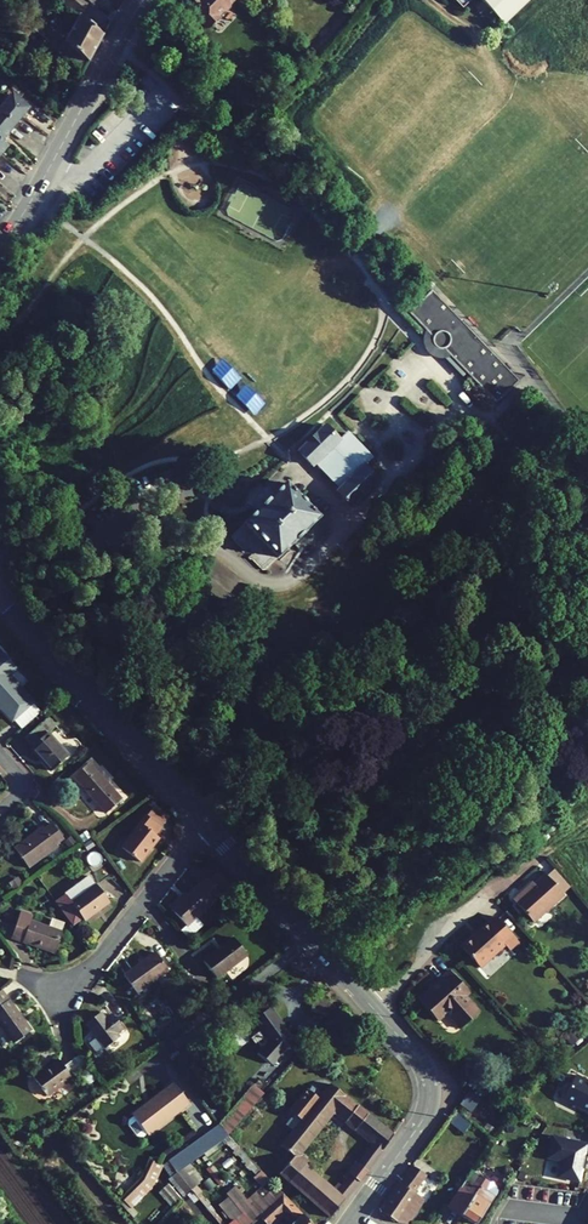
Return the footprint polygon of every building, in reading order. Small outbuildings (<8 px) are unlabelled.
[(85,8),(89,3),(85,0),(61,0),(66,5),(68,4),(69,3),(71,2),(74,2),(76,2),(78,2),(85,8)] [(188,7),(209,28),(219,18),(218,16),(222,12),(226,12),(230,7),(231,3),(234,0),(195,0),(188,7)] [(503,24),(528,0),(480,0),(503,24)] [(89,3),(85,8),(78,2),(76,2),(74,2),(71,2),(69,3),(68,4),(66,5),(78,15),(102,35),(110,21),(94,7),(89,3)] [(64,43),(87,62),(102,35),(78,15),(64,42),(64,43)] [(82,71),(87,62),(64,43),(58,51),(82,71)] [(14,125),(28,109),(11,95),(0,108),(0,113),(14,125)] [(1,141),(14,125),(0,113),(0,141),(1,141)] [(470,279),(481,293),(491,284),(480,271),(470,279)] [(456,316),(431,290),(415,306),(409,312),(408,312),(429,334),(432,338),(432,339),(432,340),(432,341),(432,342),(432,343),(433,344),(433,345),(434,346),(435,347),(436,347),(436,348),(437,348),(438,349),(439,349),(440,349),(441,349),(442,349),(443,349),(447,353),(466,373),(496,403),(508,391),(519,381),(456,316)] [(499,315),(510,316),(511,290),(500,290),(499,315)] [(408,312),(409,312),(400,303),(395,308),(424,338),(429,334),(408,312)] [(466,373),(447,353),(442,357),(462,377),(466,373)] [(324,426),(298,451),(312,465),(315,463),(326,452),(342,470),(332,480),(340,488),(337,491),(351,506),(377,480),(364,466),(371,459),(346,432),(338,440),(324,426)] [(441,441),(436,446),(440,452),(446,447),(441,441)] [(315,463),(332,480),(342,470),(326,452),(315,463)] [(285,483),(243,523),(277,558),(318,518),(285,483)] [(8,659),(0,650),(0,666),(8,659)] [(0,666),(0,707),(12,720),(13,718),(22,728),(39,713),(30,703),(32,702),(8,675),(16,668),(8,659),(0,666)] [(49,702),(58,693),(50,684),(41,692),(49,702)] [(51,770),(68,755),(47,733),(55,726),(48,718),(25,738),(32,746),(30,748),(51,770)] [(105,813),(121,799),(89,763),(74,777),(105,813)] [(146,815),(121,848),(140,862),(158,837),(155,834),(161,827),(146,815)] [(36,831),(13,848),(28,868),(57,847),(55,845),(63,839),(51,824),(43,829),(38,833),(36,831)] [(89,836),(86,832),(80,836),(83,841),(89,836)] [(71,837),(64,842),(69,848),(75,843),(71,837)] [(90,839),(83,845),(87,850),(94,845),(90,839)] [(554,870),(547,877),(562,894),(569,887),(554,870)] [(528,886),(513,900),(532,922),(563,895),(562,894),(547,877),(545,875),(530,888),(528,886)] [(71,902),(95,885),(89,877),(65,894),(71,902)] [(186,925),(180,930),(188,938),(203,925),(196,917),(221,894),(219,891),(209,880),(207,877),(188,895),(171,909),(186,925)] [(17,878),(9,883),(13,889),(21,884),(17,878)] [(95,884),(95,885),(71,902),(84,921),(109,903),(95,884)] [(169,907),(171,909),(188,895),(185,892),(169,907)] [(20,912),(12,936),(15,937),(14,939),(54,953),(61,931),(49,927),(30,921),(32,915),(20,912)] [(494,916),(460,947),(479,967),(504,945),(509,950),(518,942),(494,916)] [(52,919),(49,927),(61,931),(63,923),(52,919)] [(203,961),(216,978),(246,955),(233,938),(203,961)] [(168,971),(155,952),(123,975),(136,993),(168,971)] [(465,996),(469,992),(449,970),(430,987),(432,990),(419,1001),(437,1021),(446,1013),(460,1029),(479,1012),(465,996)] [(1,990),(0,991),(0,1026),(13,1043),(31,1030),(1,990)] [(205,1009),(208,1007),(196,991),(193,993),(205,1009)] [(312,999),(310,1011),(325,1014),(327,1002),(312,999)] [(254,1020),(270,1042),(259,1054),(271,1064),(279,1054),(294,1043),(269,1008),(268,1009),(262,1001),(250,1011),(256,1019),(254,1020)] [(105,1019),(100,1012),(85,1024),(94,1036),(86,1042),(95,1054),(118,1037),(116,1034),(122,1029),(111,1014),(105,1019)] [(295,1028),(306,1038),(318,1024),(307,1014),(295,1028)] [(580,1038),(573,1029),(564,1037),(572,1045),(580,1038)] [(151,1042),(146,1046),(149,1051),(155,1046),(151,1042)] [(298,1047),(294,1043),(279,1054),(284,1061),(298,1047)] [(63,1067),(71,1077),(87,1065),(79,1055),(63,1067)] [(46,1096),(71,1077),(63,1067),(58,1060),(45,1069),(33,1078),(46,1096)] [(30,1074),(33,1078),(45,1069),(43,1065),(30,1074)] [(274,1076),(267,1069),(258,1079),(265,1085),(274,1076)] [(550,1102),(587,1119),(587,1084),(563,1074),(550,1102)] [(137,1136),(142,1137),(146,1133),(148,1135),(189,1104),(173,1083),(131,1114),(133,1116),(128,1119),(128,1124),(137,1136)] [(228,1135),(263,1094),(253,1085),(227,1116),(226,1115),(220,1122),(221,1123),(220,1124),(228,1135)] [(293,1115),(285,1125),(293,1131),(272,1156),(284,1166),(278,1172),(328,1217),(334,1211),(337,1212),(336,1207),(393,1134),(331,1085),(322,1095),(319,1100),(310,1093),(308,1091),(290,1112),(293,1115)] [(310,1093),(319,1100),(322,1095),(313,1089),(310,1093)] [(490,1133),(494,1128),(487,1123),(483,1128),(490,1133)] [(228,1135),(220,1124),(219,1124),(168,1161),(176,1173),(184,1167),(228,1135)] [(25,1136),(17,1132),(14,1139),(22,1143),(25,1136)] [(587,1146),(587,1142),(541,1134),(534,1155),(552,1159),(547,1175),(580,1182),(587,1146)] [(249,1171),(255,1165),(238,1147),(232,1153),(249,1171)] [(121,1199),(130,1208),(147,1192),(153,1184),(162,1165),(151,1160),(142,1178),(121,1199)] [(176,1173),(168,1161),(164,1164),(172,1176),(176,1173)] [(379,1209),(381,1212),(398,1223),(404,1223),(406,1223),(422,1198),(414,1193),(426,1176),(411,1165),(379,1209)] [(191,1190),(199,1184),(184,1167),(176,1173),(191,1190)] [(471,1170),(448,1207),(473,1223),(476,1223),(496,1193),(497,1190),(495,1186),(471,1170)] [(168,1179),(183,1196),(191,1190),(176,1173),(172,1176),(168,1179)] [(181,1199),(168,1184),(160,1190),(174,1206),(181,1199)] [(260,1217),(259,1216),(282,1193),(275,1186),(252,1207),(235,1186),(226,1194),(230,1199),(221,1206),(233,1220),(242,1213),(251,1223),(252,1223),(260,1217)] [(282,1193),(259,1216),(260,1217),(266,1223),(310,1223),(282,1193)] [(228,1223),(251,1223),(242,1213),(233,1220),(228,1223)]
